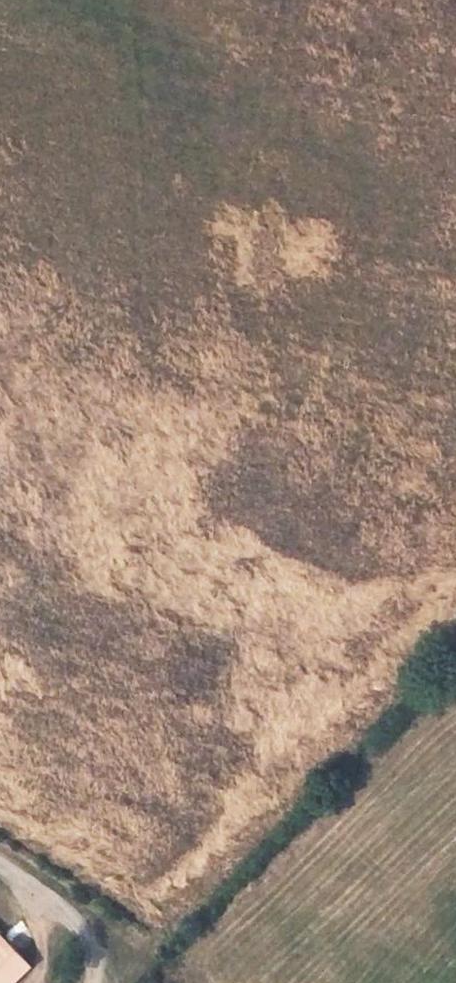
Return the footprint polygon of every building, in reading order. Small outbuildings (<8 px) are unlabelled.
[(0,940),(0,982),(12,982),(30,966),(3,937),(0,940)]
